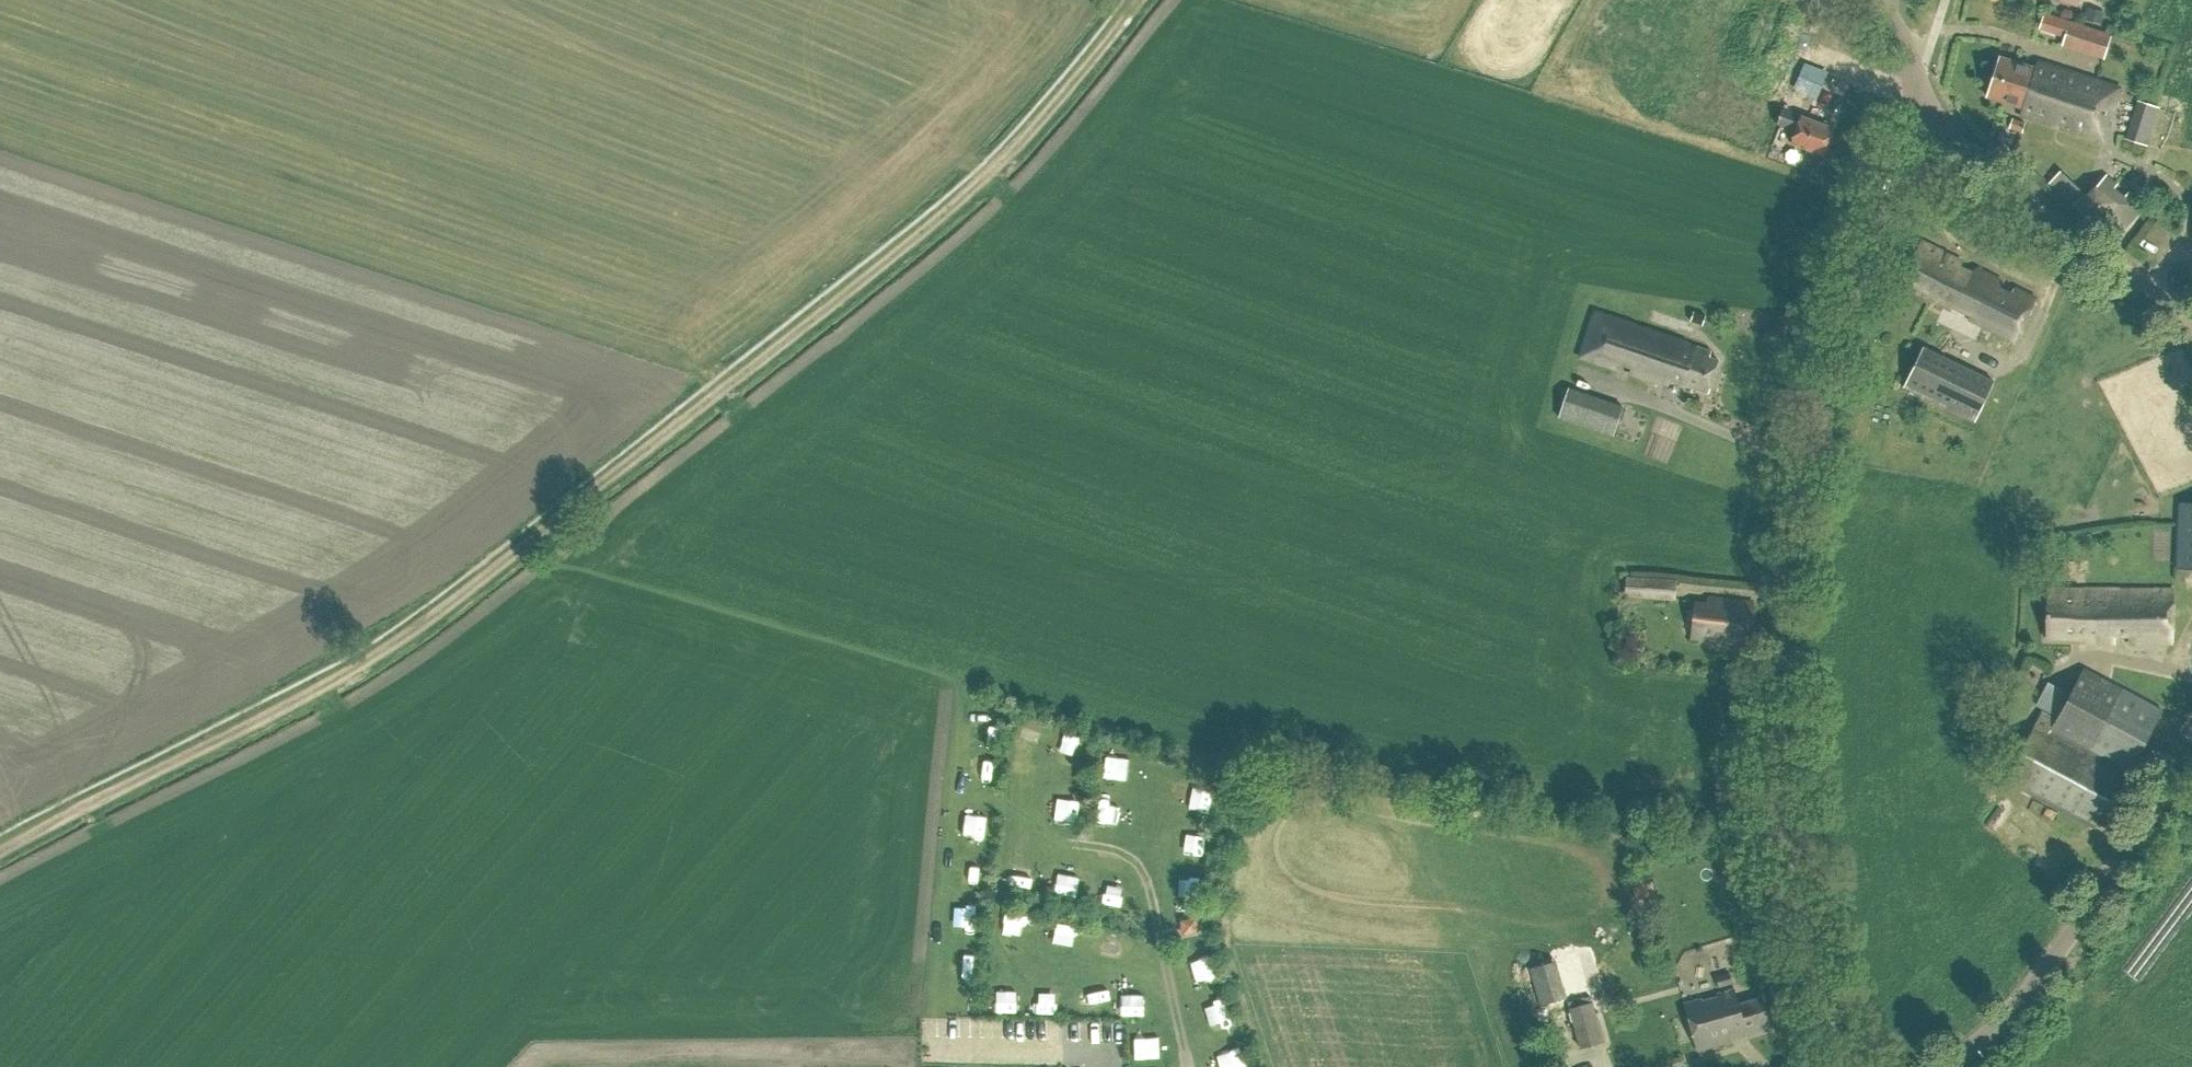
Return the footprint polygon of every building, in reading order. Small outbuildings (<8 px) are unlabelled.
[(2100,23),(2104,12),(2087,7),(2084,18),(2100,23)] [(2065,37),(2063,46),(2103,59),(2111,34),(2071,21),(2065,37)] [(2106,87),(2045,66),(2043,71),(2033,67),(2002,57),(1989,96),(2023,108),(2021,115),(2089,138),(2102,143),(2108,124),(2107,123),(2112,106),(2114,107),(2119,91),(2106,87)] [(1804,63),(1793,88),(1813,97),(1824,72),(1804,63)] [(2144,143),(2156,107),(2139,101),(2126,137),(2144,143)] [(1781,111),(1776,124),(1795,131),(1790,145),(1820,156),(1830,129),(1781,111)] [(2024,122),(2011,118),(2008,127),(2021,131),(2024,122)] [(2079,208),(2116,240),(2145,206),(2129,192),(2126,196),(2115,188),(2118,183),(2108,174),(2091,194),(2079,208)] [(2062,193),(2073,203),(2085,189),(2074,179),(2062,193)] [(1923,239),(1900,284),(1951,310),(1952,307),(1970,317),(1969,319),(2013,341),(2018,330),(2026,334),(2031,324),(2024,320),(2036,296),(2015,285),(2012,293),(1998,286),(2001,279),(1975,266),(1971,273),(1959,266),(1962,259),(1923,239)] [(1704,390),(1716,358),(1705,355),(1707,349),(1595,310),(1580,354),(1659,381),(1660,378),(1667,380),(1668,378),(1704,390)] [(1704,314),(1694,310),(1691,320),(1701,324),(1704,314)] [(1975,422),(1995,380),(1924,346),(1904,388),(1975,422)] [(1524,431),(1580,444),(1587,412),(1531,400),(1524,431)] [(1596,430),(1612,436),(1623,405),(1607,400),(1596,430)] [(2179,502),(2176,568),(2191,569),(2191,502),(2179,502)] [(2127,504),(2126,564),(2171,565),(2172,505),(2127,504)] [(2074,561),(2062,561),(2062,574),(2074,574),(2074,561)] [(1676,601),(1678,579),(1627,575),(1625,597),(1676,601)] [(2085,643),(2115,643),(2115,637),(2129,636),(2129,642),(2172,638),(2172,590),(2047,588),(2046,638),(2085,638),(2085,643)] [(1746,644),(1751,603),(1706,597),(1705,605),(1694,603),(1689,636),(1746,644)] [(2084,667),(2075,684),(2069,693),(2056,717),(2056,718),(2043,711),(2005,781),(2094,829),(2125,772),(2128,774),(2163,710),(2084,667)] [(972,858),(966,889),(985,892),(991,861),(972,858)] [(1052,897),(1070,901),(1073,885),(1055,881),(1052,897)] [(1719,987),(1732,983),(1730,973),(1716,976),(1719,987)] [(1553,1002),(1588,993),(1584,977),(1549,986),(1553,1002)] [(1739,1004),(1734,989),(1685,1002),(1698,1048),(1769,1028),(1760,998),(1739,1004)] [(1582,1048),(1605,1041),(1593,1001),(1569,1009),(1582,1048)]
